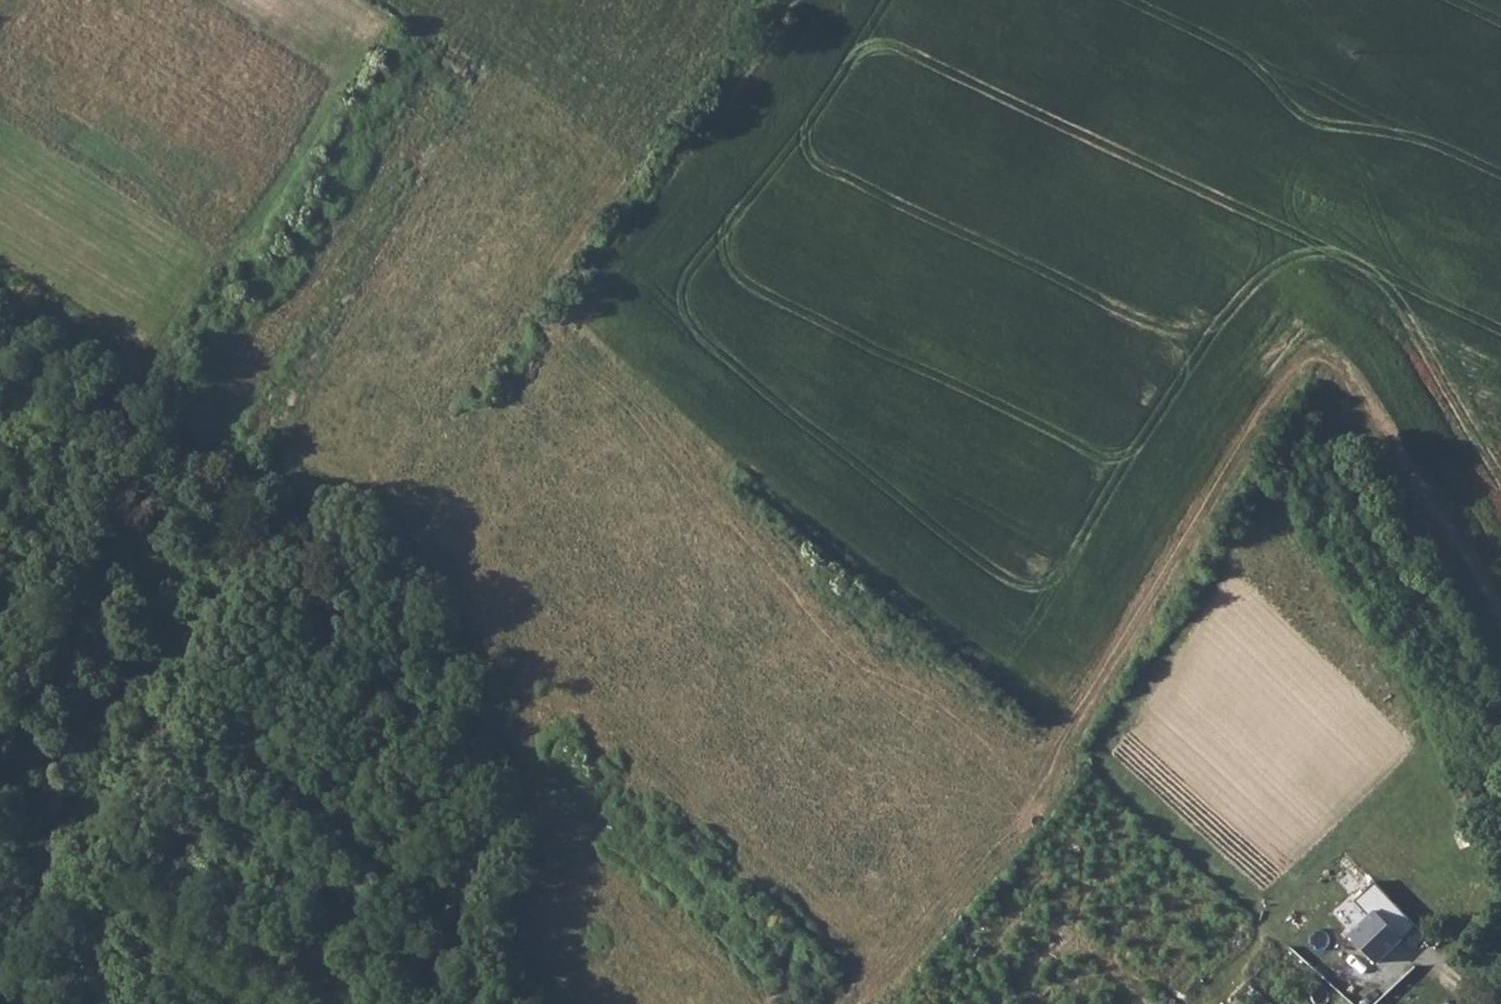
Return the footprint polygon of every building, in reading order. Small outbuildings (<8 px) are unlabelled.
[(1380,883),(1360,902),(1373,917),(1353,935),(1380,964),(1421,928),(1380,883)]
